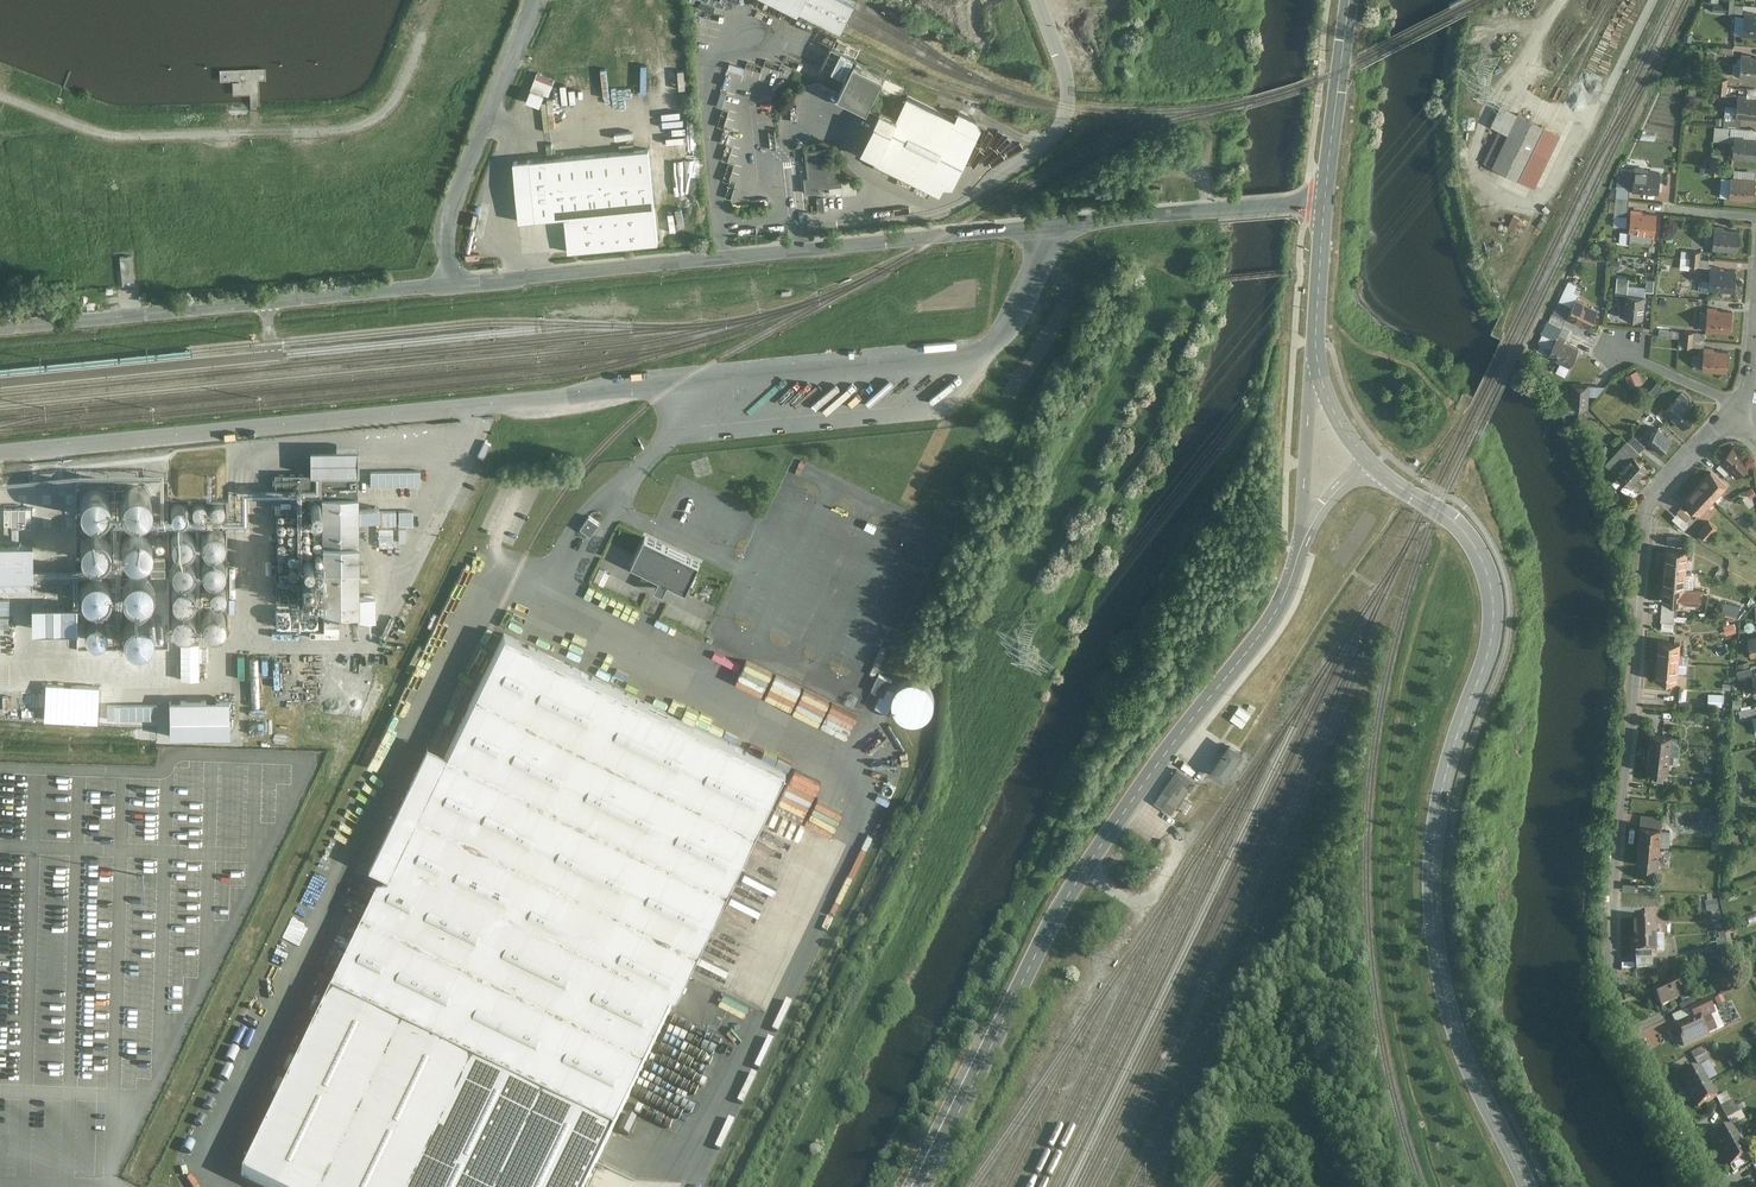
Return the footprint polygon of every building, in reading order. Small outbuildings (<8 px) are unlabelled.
[(853,0),(785,0),(846,30),(848,26),(854,15),(859,3),(853,0)] [(1725,0),(1710,0),(1709,13),(1725,13),(1725,0)] [(1726,10),(1743,12),(1744,4),(1735,3),(1735,0),(1727,0),(1726,10)] [(1746,14),(1746,25),(1737,24),(1736,35),(1755,37),(1755,15),(1746,14)] [(1720,43),(1734,45),(1734,37),(1721,36),(1720,43)] [(527,99),(547,106),(560,71),(560,84),(590,84),(590,75),(560,75),(563,67),(563,64),(556,62),(560,50),(547,45),(542,45),(537,61),(536,73),(527,99)] [(854,57),(841,51),(832,70),(844,76),(854,57)] [(639,85),(655,83),(652,55),(636,57),(637,69),(632,70),(633,78),(638,78),(639,85)] [(1742,56),(1741,78),(1755,79),(1755,57),(1742,56)] [(884,76),(855,61),(839,93),(868,107),(884,76)] [(728,75),(720,106),(725,107),(723,113),(716,112),(714,122),(729,125),(732,110),(727,109),(735,76),(728,75)] [(864,149),(881,157),(878,161),(946,193),(950,185),(959,186),(987,126),(983,119),(965,110),(961,118),(911,95),(900,117),(885,109),(864,149)] [(1739,96),(1737,116),(1737,118),(1742,118),(1755,119),(1755,98),(1739,96)] [(1538,121),(1504,104),(1493,126),(1502,130),(1486,162),(1522,180),(1549,127),(1538,121)] [(1741,128),(1742,118),(1737,118),(1737,116),(1725,116),(1725,127),(1741,128)] [(724,126),(719,141),(729,145),(734,129),(724,126)] [(1735,136),(1734,158),(1755,159),(1755,138),(1735,136)] [(830,148),(808,150),(810,176),(806,177),(807,193),(823,191),(823,187),(832,186),(832,193),(845,192),(845,194),(859,193),(857,180),(844,180),(843,167),(832,168),(830,148)] [(649,149),(514,161),(520,221),(565,217),(569,252),(658,243),(649,149)] [(1661,173),(1637,171),(1636,191),(1660,193),(1661,173)] [(1732,177),(1731,199),(1755,200),(1755,188),(1755,179),(1732,177)] [(1714,204),(1716,193),(1708,192),(1707,204),(1714,204)] [(826,197),(819,197),(820,211),(827,210),(826,197)] [(1513,213),(1508,225),(1517,228),(1521,216),(1513,213)] [(1657,215),(1632,213),(1629,243),(1654,245),(1657,215)] [(1740,230),(1715,229),(1714,250),(1739,251),(1740,230)] [(1709,258),(1701,257),(1702,250),(1681,248),(1680,265),(1708,268),(1709,258)] [(133,256),(121,257),(124,284),(136,283),(133,256)] [(1737,271),(1712,269),(1710,290),(1735,292),(1737,271)] [(1644,318),(1646,296),(1625,294),(1623,317),(1644,318)] [(1576,299),(1567,317),(1589,328),(1598,310),(1576,299)] [(1733,312),(1708,310),(1707,331),(1732,332),(1733,312)] [(1673,330),(1660,329),(1659,336),(1672,337),(1673,330)] [(1692,346),(1694,330),(1686,329),(1684,345),(1692,346)] [(1580,347),(1557,337),(1548,357),(1571,367),(1580,347)] [(1729,352),(1704,350),(1703,371),(1727,373),(1729,352)] [(858,381),(836,402),(840,406),(862,385),(858,381)] [(1589,407),(1590,384),(1573,383),(1572,405),(1579,415),(1589,407)] [(1697,415),(1678,397),(1664,411),(1683,430),(1697,415)] [(1673,442),(1658,429),(1647,442),(1662,454),(1673,442)] [(1632,488),(1649,469),(1622,446),(1605,465),(1632,488)] [(1734,446),(1721,460),(1724,462),(1732,470),(1739,476),(1752,462),(1734,446)] [(328,619),(364,618),(361,476),(364,475),(364,451),(315,450),(315,475),(277,475),(278,488),(239,488),(239,502),(178,502),(176,634),(232,634),(232,528),(249,528),(250,497),(279,498),(278,632),(327,631),(328,619)] [(1732,470),(1724,462),(1717,467),(1726,476),(1732,470)] [(375,470),(375,485),(411,484),(411,469),(375,470)] [(1712,472),(1699,487),(1715,501),(1728,486),(1712,472)] [(1715,501),(1699,487),(1686,502),(1702,516),(1715,501)] [(1692,518),(1683,509),(1678,513),(1688,522),(1692,518)] [(401,525),(401,510),(381,510),(380,524),(401,525)] [(1688,522),(1678,513),(1673,519),(1683,528),(1688,522)] [(585,527),(596,535),(605,523),(594,515),(585,527)] [(1708,522),(1700,536),(1708,541),(1716,526),(1708,522)] [(645,537),(631,565),(660,578),(657,584),(666,589),(668,582),(686,591),(700,563),(645,537)] [(1665,545),(1664,569),(1686,570),(1687,546),(1665,545)] [(1686,570),(1664,569),(1662,599),(1684,601),(1686,570)] [(1721,613),(1737,618),(1740,606),(1724,602),(1721,613)] [(1675,630),(1675,603),(1662,603),(1661,630),(1675,630)] [(787,772),(504,635),(446,755),(387,875),(241,1176),(263,1186),(586,1186),(787,772)] [(1658,638),(1656,657),(1678,658),(1679,639),(1658,638)] [(198,670),(197,656),(180,657),(180,671),(198,670)] [(261,671),(271,671),(271,657),(253,658),(254,703),(261,703),(261,671)] [(1678,658),(1656,657),(1655,679),(1676,680),(1678,658)] [(1748,666),(1737,668),(1738,677),(1749,675),(1748,666)] [(880,672),(873,689),(891,695),(897,678),(880,672)] [(923,721),(931,715),(935,708),(937,700),(935,690),(930,684),(923,680),(915,678),(907,680),(899,685),(895,692),(893,701),(894,710),(900,716),(907,720),(916,722),(923,721)] [(1708,706),(1723,706),(1723,693),(1708,693),(1708,706)] [(231,732),(231,697),(174,697),(174,733),(231,732)] [(1248,718),(1252,713),(1240,705),(1237,710),(1248,718)] [(1739,710),(1741,717),(1755,714),(1755,712),(1755,707),(1739,710)] [(1688,711),(1673,709),(1672,719),(1687,720),(1688,711)] [(1243,726),(1247,720),(1236,712),(1232,718),(1243,726)] [(1650,730),(1647,749),(1669,752),(1672,733),(1650,730)] [(1226,742),(1208,769),(1223,779),(1241,752),(1226,742)] [(446,755),(426,745),(368,866),(387,875),(446,755)] [(1669,752),(1647,749),(1644,770),(1667,773),(1669,752)] [(1156,801),(1173,813),(1187,791),(1189,792),(1196,782),(1178,769),(1156,801)] [(802,820),(808,810),(792,802),(786,812),(802,820)] [(1640,822),(1637,841),(1659,844),(1662,825),(1640,822)] [(1659,844),(1637,841),(1634,862),(1656,866),(1659,844)] [(1746,847),(1749,857),(1755,855),(1755,844),(1746,847)] [(1660,893),(1650,893),(1649,905),(1660,905),(1660,893)] [(1634,918),(1634,937),(1656,936),(1655,917),(1634,918)] [(1656,936),(1634,937),(1635,956),(1657,955),(1656,936)] [(1653,989),(1661,1008),(1682,998),(1674,979),(1653,989)] [(1689,1008),(1694,1018),(1700,1016),(1702,1020),(1712,1016),(1716,1015),(1709,999),(1689,1008)] [(1674,1027),(1684,1048),(1709,1036),(1709,1035),(1718,1030),(1712,1016),(1702,1020),(1700,1016),(1694,1018),(1674,1027)] [(1703,1047),(1691,1054),(1695,1061),(1707,1054),(1703,1047)] [(1681,1079),(1689,1094),(1709,1083),(1701,1068),(1681,1079)] [(1709,1083),(1689,1094),(1698,1110),(1718,1099),(1709,1083)] [(1740,1113),(1733,1101),(1721,1107),(1728,1120),(1740,1113)] [(1714,1138),(1722,1153),(1742,1142),(1734,1127),(1714,1138)] [(1742,1142),(1722,1153),(1731,1169),(1751,1158),(1742,1142)]
